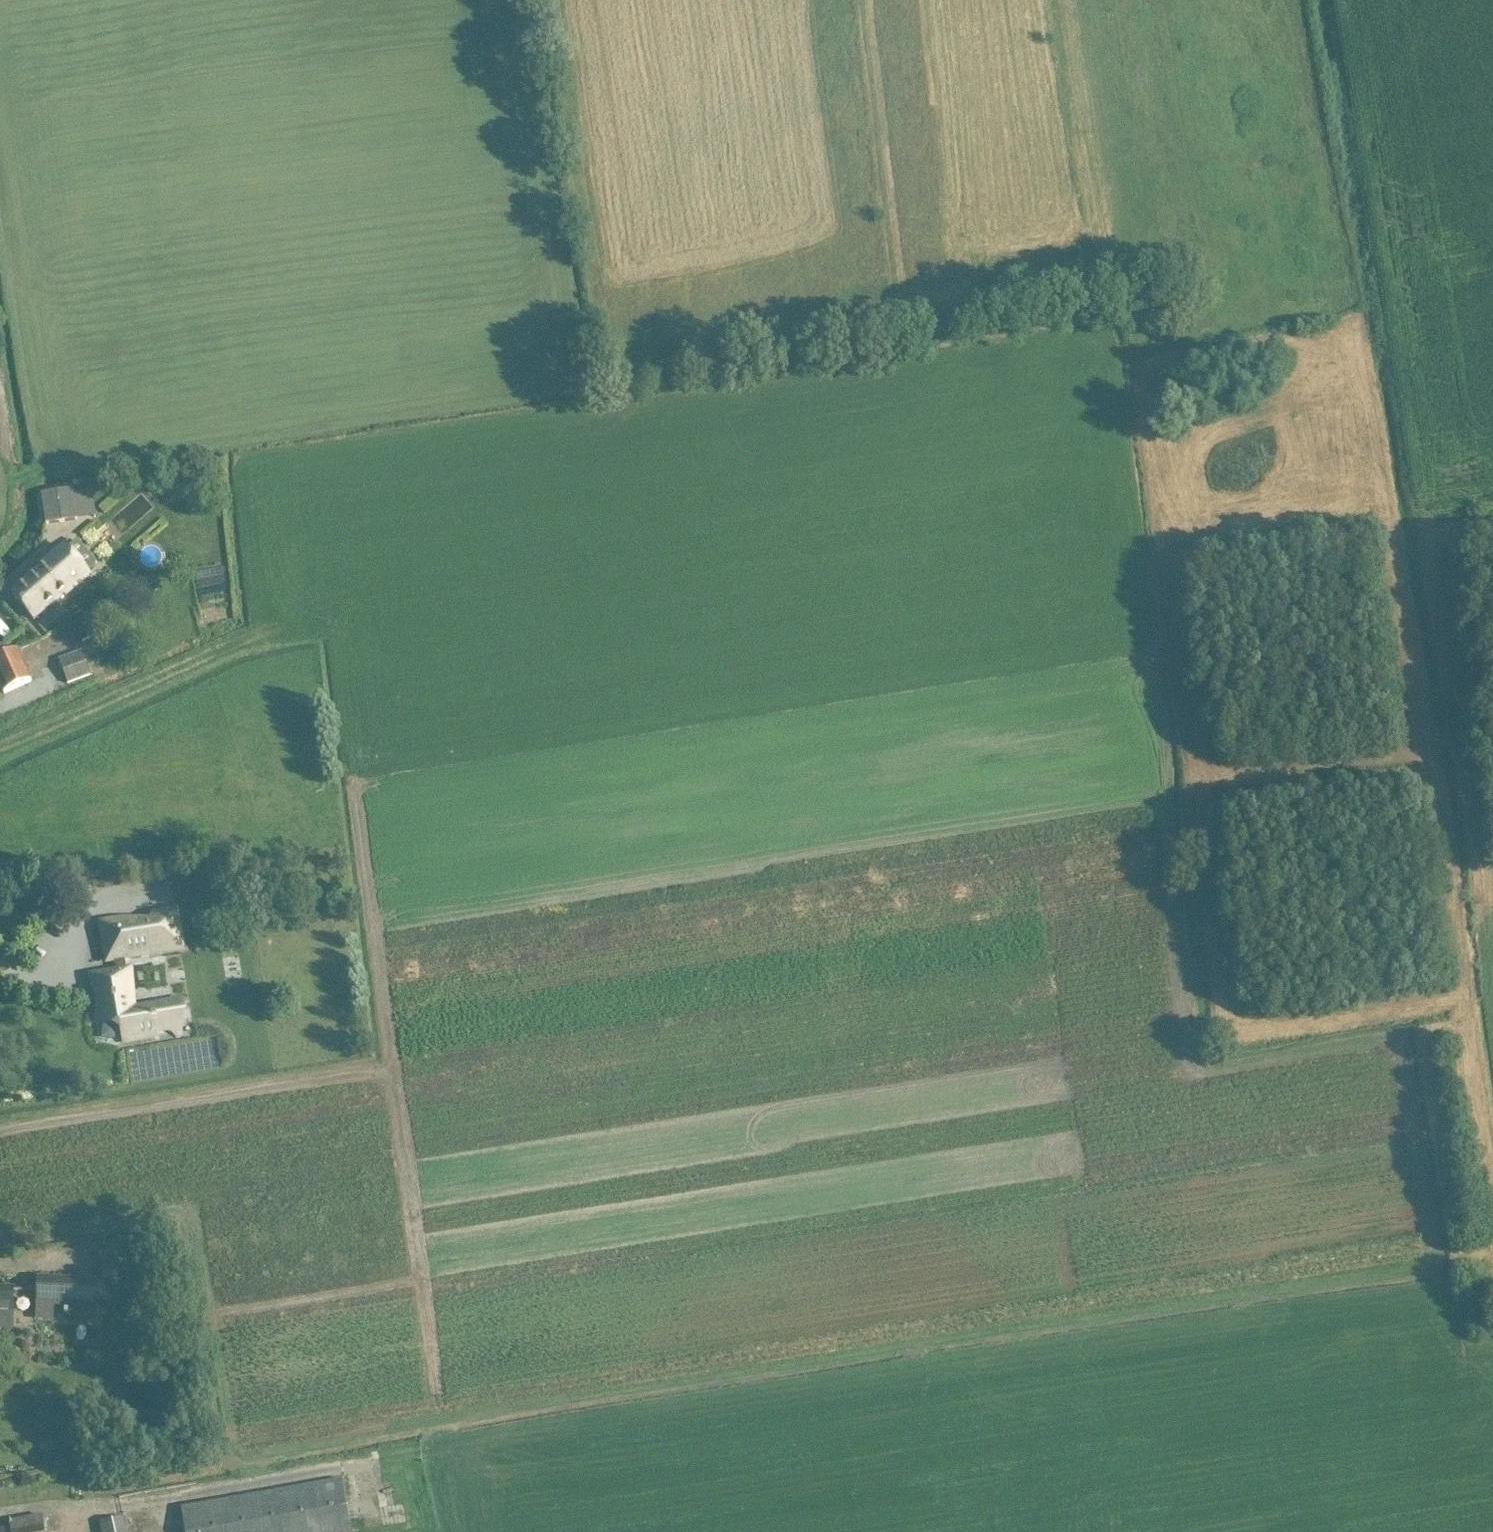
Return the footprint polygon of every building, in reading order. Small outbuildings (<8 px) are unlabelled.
[(46,524),(78,519),(73,489),(42,494),(46,524)] [(147,498),(118,525),(129,536),(158,510),(147,498)] [(34,619),(64,593),(66,595),(89,575),(65,546),(41,567),(43,568),(13,595),(34,619)] [(18,649),(0,657),(0,683),(4,693),(32,680),(18,649)] [(68,655),(51,663),(65,695),(108,676),(97,652),(72,663),(68,655)] [(101,923),(108,960),(114,959),(116,971),(94,975),(97,992),(97,993),(98,994),(99,994),(100,994),(97,1019),(122,1021),(125,1040),(156,1035),(156,1031),(177,1028),(173,1002),(145,1007),(131,1013),(125,1001),(132,998),(130,986),(126,959),(148,955),(148,954),(164,951),(166,936),(180,938),(181,937),(176,911),(154,914),(101,923)] [(38,1279),(38,1303),(98,1304),(98,1280),(38,1279)] [(120,1308),(121,1287),(109,1287),(109,1308),(120,1308)] [(13,1330),(14,1289),(0,1289),(0,1329),(13,1330)] [(186,1531),(352,1531),(343,1480),(181,1508),(186,1531)] [(409,1528),(409,1513),(389,1514),(389,1529),(409,1528)] [(10,1522),(11,1527),(0,1529),(0,1531),(53,1531),(50,1514),(10,1522)] [(103,1531),(128,1531),(124,1518),(101,1523),(103,1531)]
